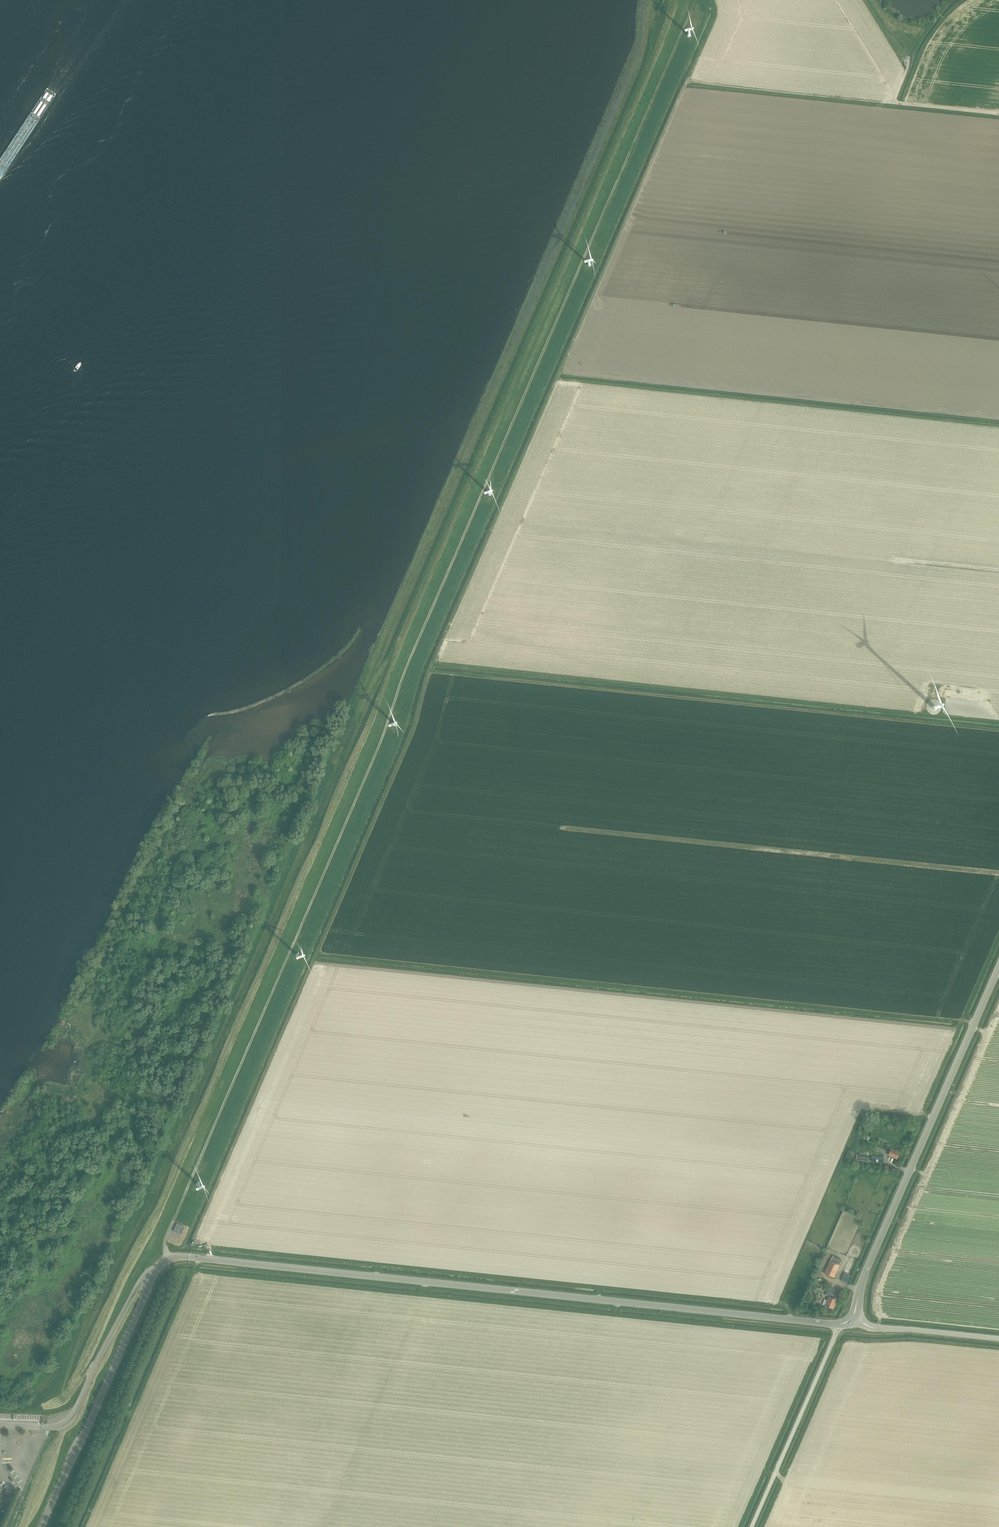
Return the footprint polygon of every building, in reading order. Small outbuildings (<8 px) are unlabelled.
[(897,1159),(899,1153),(895,1151),(894,1150),(887,1147),(886,1150),(890,1152),(889,1155),(897,1159)] [(181,1235),(184,1227),(177,1223),(173,1231),(181,1235)] [(839,1265),(841,1260),(832,1256),(830,1261),(829,1261),(824,1273),(834,1277),(840,1265),(839,1265)] [(847,1283),(851,1276),(844,1273),(841,1280),(847,1283)] [(833,1309),(837,1300),(830,1297),(834,1289),(829,1287),(826,1295),(829,1296),(827,1300),(825,1299),(822,1304),(833,1309)]
